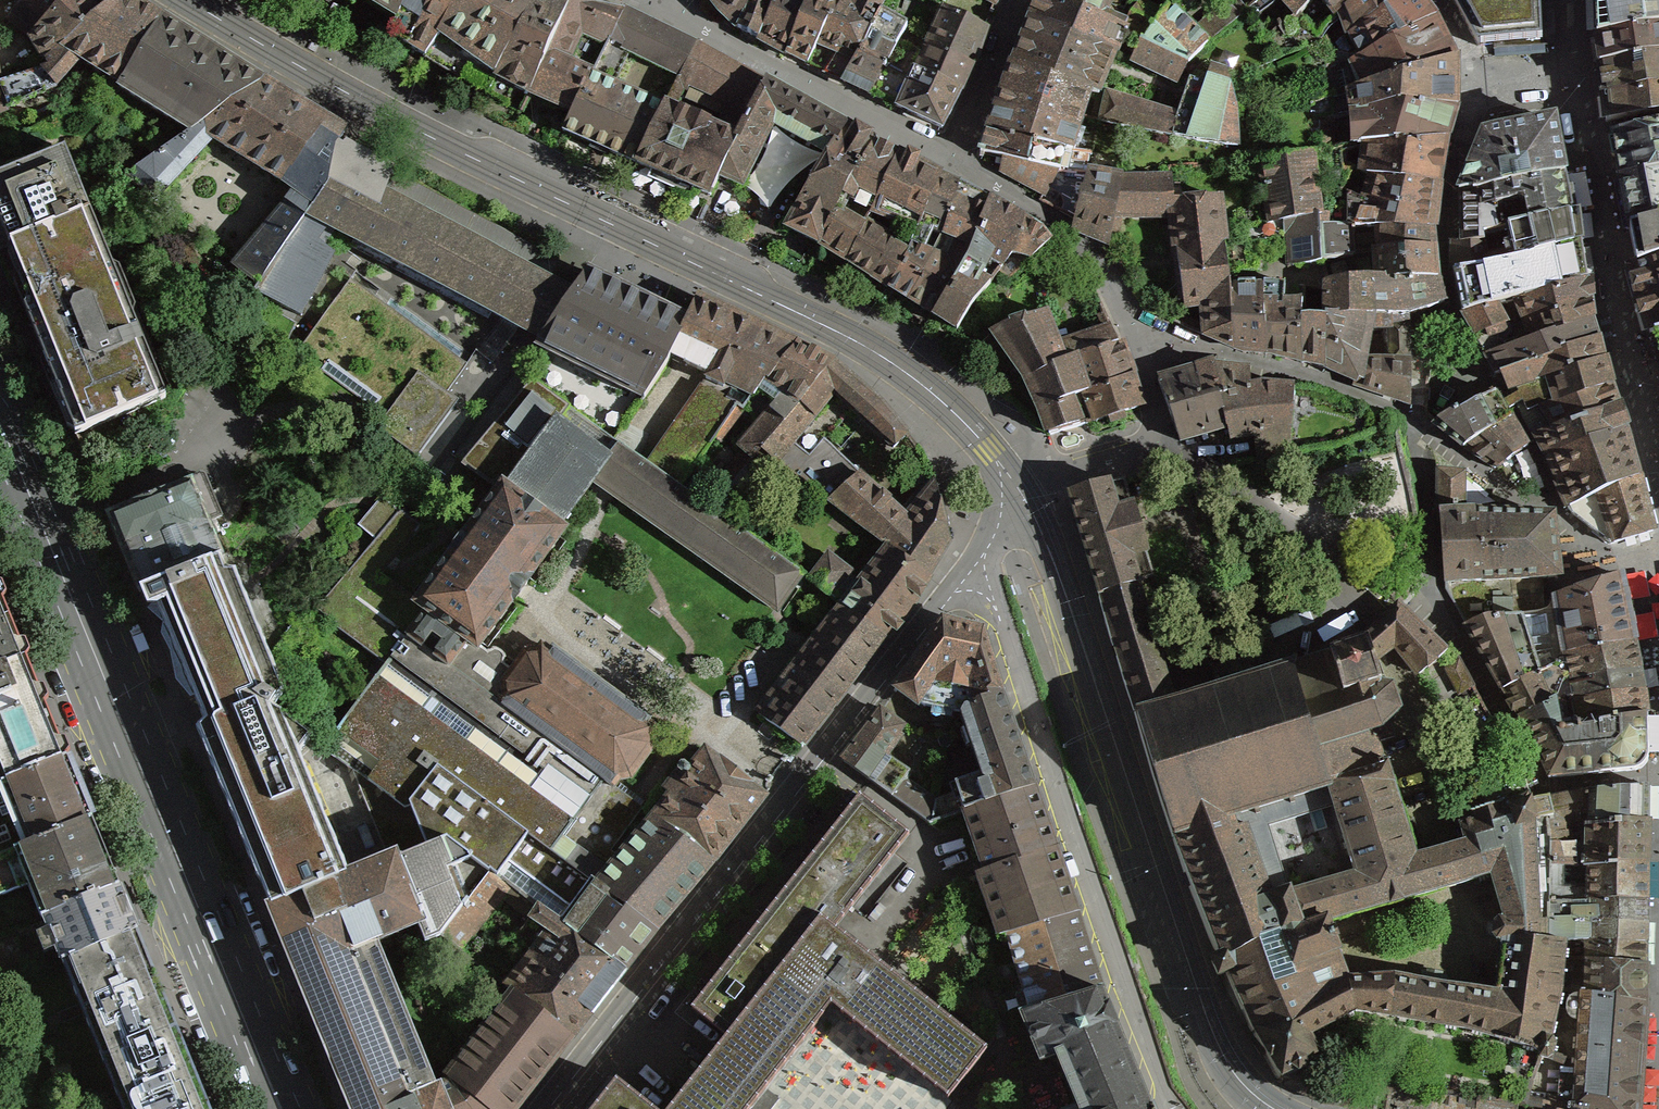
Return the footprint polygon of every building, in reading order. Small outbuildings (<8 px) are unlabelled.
[(54,91),(78,63),(118,88),(159,22),(130,4),(123,0),(114,0),(111,5),(112,6),(43,64),(49,72),(0,86),(0,114),(54,91)] [(3,20),(28,40),(68,0),(21,0),(3,20)] [(43,64),(112,6),(111,5),(105,0),(68,0),(28,40),(42,63),(43,64)] [(397,21),(407,0),(361,0),(397,21)] [(420,23),(432,0),(407,0),(397,21),(388,34),(395,38),(408,46),(421,24),(420,23)] [(420,23),(421,24),(408,46),(413,50),(424,56),(455,0),(432,0),(420,23)] [(486,93),(532,0),(455,0),(424,56),(440,66),(486,93)] [(486,93),(486,94),(494,98),(520,111),(528,94),(527,93),(569,0),(567,0),(566,0),(532,0),(486,93)] [(527,93),(528,94),(538,98),(573,113),(624,9),(621,8),(584,3),(569,0),(527,93)] [(717,9),(718,9),(724,16),(727,19),(734,26),(738,29),(750,0),(711,0),(712,1),(715,5),(714,6),(717,9)] [(738,29),(749,34),(759,39),(772,0),(750,0),(738,29)] [(809,1),(806,0),(772,0),(759,39),(772,46),(785,54),(809,1)] [(886,0),(860,0),(856,8),(837,0),(809,0),(809,1),(785,54),(793,57),(805,63),(826,19),(866,38),(880,12),(879,12),(886,0)] [(1030,18),(1115,54),(1125,33),(1125,32),(1100,21),(1051,0),(1036,0),(1034,6),(1029,18),(1030,18)] [(1107,6),(1110,0),(1051,0),(1100,21),(1107,6)] [(1164,12),(1141,0),(1132,0),(1125,12),(1107,6),(1100,21),(1125,32),(1125,31),(1143,39),(1145,40),(1164,12)] [(1181,16),(1195,0),(1176,0),(1170,7),(1168,6),(1164,12),(1175,23),(1181,16)] [(1238,17),(1247,10),(1266,36),(1297,15),(1296,14),(1311,0),(1225,0),(1238,17)] [(1334,17),(1340,12),(1354,0),(1321,0),(1334,17)] [(1345,30),(1329,38),(1336,49),(1342,60),(1349,55),(1352,62),(1353,64),(1436,21),(1421,2),(1420,0),(1403,0),(1349,38),(1345,30)] [(1340,12),(1343,24),(1345,30),(1349,38),(1403,0),(1354,0),(1340,12)] [(1453,1),(1477,45),(1480,45),(1542,41),(1540,0),(1451,0),(1453,1)] [(1595,5),(1596,33),(1597,38),(1658,28),(1658,0),(1595,0),(1595,5)] [(929,43),(973,65),(976,55),(986,29),(944,8),(929,43)] [(636,163),(664,108),(614,86),(631,51),(680,75),(695,44),(638,16),(624,9),(573,113),(564,131),(584,140),(636,163)] [(880,12),(866,38),(843,81),(850,85),(868,93),(899,41),(907,27),(880,12)] [(1209,43),(1181,16),(1175,23),(1164,12),(1145,40),(1143,39),(1142,42),(1188,63),(1189,64),(1209,43)] [(1090,94),(1091,91),(1099,94),(1106,77),(1115,54),(1030,18),(1016,52),(1011,66),(1090,94)] [(821,71),(843,81),(866,38),(826,19),(805,63),(821,71)] [(1345,61),(1331,66),(1337,95),(1457,61),(1456,58),(1442,33),(1436,21),(1353,64),(1352,62),(1351,62),(1350,61),(1345,63),(1345,61)] [(8,248),(88,216),(84,208),(123,181),(124,182),(260,86),(184,38),(159,22),(118,88),(116,91),(0,143),(0,171),(3,179),(0,180),(0,228),(8,248)] [(1658,54),(1658,28),(1597,38),(1595,39),(1594,39),(1595,47),(1598,64),(1599,64),(1658,54)] [(899,41),(868,93),(878,98),(942,128),(961,92),(960,92),(916,71),(924,55),(899,41)] [(1133,62),(1178,83),(1188,63),(1142,42),(1133,62)] [(973,65),(929,43),(924,55),(916,71),(960,92),(965,82),(973,65)] [(680,75),(665,105),(674,109),(683,90),(687,92),(690,85),(731,104),(719,129),(737,137),(765,81),(731,63),(695,44),(680,75)] [(1658,86),(1658,54),(1599,64),(1598,65),(1600,73),(1602,95),(1603,96),(1658,86)] [(1333,96),(1333,97),(1309,104),(1312,117),(1345,113),(1346,117),(1351,116),(1351,115),(1402,104),(1458,110),(1458,107),(1458,100),(1458,66),(1458,63),(1457,61),(1337,95),(1333,96)] [(996,107),(1078,132),(1090,94),(1011,66),(1002,91),(996,107)] [(1171,136),(1238,146),(1236,105),(1226,70),(1215,67),(1209,85),(1190,80),(1178,117),(1171,136)] [(737,137),(718,176),(741,187),(773,124),(829,155),(786,227),(793,231),(819,244),(842,196),(860,164),(863,165),(875,143),(815,107),(765,81),(737,137)] [(154,206),(212,143),(294,196),(231,268),(255,287),(325,190),(333,150),(334,149),(333,149),(342,136),(281,99),(260,86),(124,182),(154,206)] [(1603,96),(1604,109),(1606,122),(1649,114),(1658,113),(1658,86),(1603,96)] [(1108,95),(1101,121),(1171,136),(1178,117),(1108,95)] [(1353,146),(1365,145),(1361,171),(1375,177),(1375,175),(1440,185),(1441,177),(1449,139),(1450,133),(1452,130),(1452,127),(1456,112),(1457,113),(1458,110),(1402,104),(1351,115),(1351,116),(1346,117),(1334,119),(1334,145),(1353,143),(1353,146)] [(674,109),(665,105),(664,108),(636,163),(671,180),(709,195),(718,176),(737,137),(719,129),(709,125),(710,123),(692,115),(692,117),(674,109)] [(1065,149),(1073,150),(1078,132),(996,107),(990,123),(988,131),(1065,151),(1065,149)] [(1459,192),(1475,190),(1476,192),(1505,187),(1564,175),(1559,149),(1553,120),(1482,134),(1483,136),(1472,161),(1459,192)] [(1612,136),(1621,180),(1658,173),(1658,129),(1612,136)] [(1059,169),(1086,173),(1089,153),(1073,150),(1065,149),(1065,151),(988,131),(983,147),(981,153),(1003,157),(1059,169)] [(860,164),(842,196),(849,199),(873,209),(898,155),(881,146),(875,143),(863,165),(860,164)] [(430,197),(389,176),(390,173),(344,149),(341,153),(334,149),(333,150),(325,190),(255,287),(250,294),(299,319),(330,259),(312,245),(324,228),(522,333),(523,330),(540,339),(569,298),(545,285),(556,264),(430,197)] [(1327,216),(1321,216),(1314,152),(1259,161),(1269,223),(1222,230),(1221,230),(1228,274),(1259,270),(1254,242),(1291,236),(1292,265),(1323,263),(1322,259),(1321,227),(1325,227),(1327,216)] [(919,228),(940,175),(926,168),(898,155),(873,209),(871,213),(898,224),(900,220),(919,228)] [(1045,195),(1059,169),(1003,157),(1000,170),(1043,193),(1045,195)] [(1336,195),(1327,190),(1327,216),(1325,227),(1434,230),(1435,222),(1440,185),(1375,175),(1375,177),(1361,171),(1354,168),(1336,195)] [(1621,180),(1623,190),(1630,228),(1658,221),(1658,173),(1621,180)] [(1109,238),(1114,211),(1120,179),(1118,179),(1088,174),(1076,217),(1074,224),(1095,233),(1109,238)] [(941,176),(940,175),(919,228),(942,236),(959,185),(946,179),(941,176)] [(1453,265),(1453,273),(1455,273),(1541,255),(1582,243),(1580,225),(1578,214),(1572,215),(1567,190),(1564,175),(1505,187),(1476,192),(1475,190),(1459,192),(1460,244),(1453,244),(1453,265)] [(1181,192),(1171,193),(1171,179),(1120,179),(1114,211),(1171,212),(1184,307),(1203,306),(1205,336),(1214,340),(1235,349),(1230,291),(1228,274),(1221,230),(1222,230),(1218,197),(1196,200),(1181,200),(1181,192)] [(979,227),(980,228),(990,201),(968,190),(959,185),(942,236),(957,242),(951,255),(946,252),(943,258),(933,254),(909,299),(915,304),(934,315),(966,258),(970,249),(979,227)] [(847,261),(865,226),(842,213),(849,199),(842,196),(819,244),(828,249),(847,261)] [(970,249),(966,258),(985,269),(992,261),(1001,266),(1012,251),(1023,219),(1001,207),(990,201),(980,228),(979,227),(970,249)] [(8,248),(7,249),(7,250),(5,258),(13,278),(11,286),(19,306),(40,358),(37,366),(64,432),(72,436),(72,437),(163,400),(88,216),(8,248)] [(1012,251),(1001,266),(998,270),(1008,278),(1049,241),(1040,230),(1030,223),(1023,219),(1012,251)] [(1630,264),(1630,266),(1658,258),(1658,221),(1630,228),(1632,237),(1637,262),(1630,264)] [(865,226),(847,261),(848,261),(862,270),(889,288),(909,253),(890,243),(892,239),(866,224),(865,226)] [(1321,227),(1322,259),(1323,263),(1328,284),(1328,285),(1370,280),(1370,281),(1438,279),(1437,266),(1436,250),(1435,248),(1435,241),(1434,230),(1325,227),(1321,227)] [(1541,255),(1455,273),(1453,273),(1458,296),(1462,313),(1588,281),(1583,252),(1582,245),(1582,243),(1541,255)] [(933,254),(912,245),(909,253),(889,288),(896,291),(909,299),(933,254)] [(979,278),(985,269),(966,258),(934,315),(940,319),(955,329),(988,283),(979,278)] [(1658,294),(1658,258),(1630,266),(1633,273),(1640,300),(1658,294)] [(668,359),(684,324),(608,287),(585,275),(569,298),(540,339),(535,348),(641,401),(668,359)] [(1327,321),(1386,315),(1409,313),(1410,315),(1419,311),(1445,302),(1438,279),(1370,281),(1370,280),(1328,285),(1327,292),(1325,292),(1324,301),(1325,305),(1325,321),(1327,321)] [(465,366),(348,281),(294,355),(382,420),(374,431),(415,460),(419,454),(456,403),(445,394),(465,366)] [(1259,291),(1230,291),(1235,349),(1244,352),(1248,353),(1266,354),(1267,354),(1266,282),(1260,281),(1259,291)] [(1483,332),(1523,321),(1590,301),(1589,292),(1588,281),(1462,313),(1462,314),(1465,320),(1474,337),(1483,332)] [(1266,282),(1267,354),(1272,355),(1303,363),(1300,317),(1302,317),(1302,302),(1284,301),(1285,283),(1266,282)] [(1640,300),(1643,308),(1650,333),(1654,332),(1658,331),(1658,294),(1640,300)] [(684,324),(668,359),(706,378),(703,382),(702,382),(699,390),(645,468),(678,491),(713,441),(735,410),(740,414),(743,410),(763,382),(766,384),(796,348),(722,314),(695,301),(684,324)] [(1523,321),(1530,339),(1593,321),(1591,308),(1590,301),(1523,321)] [(1026,381),(1049,435),(1054,433),(1086,424),(1074,398),(1082,395),(1092,422),(1103,418),(1141,406),(1122,342),(1111,345),(1077,354),(1061,362),(1044,312),(1001,326),(991,330),(1026,381)] [(1388,328),(1390,362),(1410,362),(1409,333),(1409,313),(1386,315),(1388,328)] [(1359,362),(1364,333),(1388,328),(1386,315),(1327,321),(1325,368),(1335,373),(1354,381),(1355,381),(1359,362)] [(1303,320),(1302,317),(1300,317),(1303,363),(1308,364),(1323,367),(1325,368),(1327,321),(1325,321),(1324,321),(1303,320)] [(1485,356),(1530,339),(1523,321),(1483,332),(1474,337),(1478,344),(1485,356)] [(1596,330),(1593,321),(1530,339),(1485,356),(1490,366),(1495,375),(1502,372),(1501,371),(1599,340),(1596,330)] [(1504,378),(1508,387),(1604,361),(1601,346),(1599,340),(1501,371),(1502,372),(1504,378)] [(760,453),(832,366),(806,353),(796,348),(766,384),(763,382),(743,410),(758,423),(736,449),(741,453),(717,482),(728,491),(747,466),(759,452),(760,453)] [(1535,436),(1546,457),(1625,430),(1626,430),(1614,391),(1605,362),(1604,361),(1508,387),(1516,401),(1530,428),(1534,435),(1535,436)] [(1390,362),(1366,362),(1359,362),(1355,381),(1354,381),(1353,385),(1367,390),(1409,405),(1410,398),(1410,362),(1390,362)] [(1219,395),(1220,399),(1249,392),(1249,390),(1248,373),(1215,369),(1214,368),(1213,366),(1208,367),(1208,365),(1196,368),(1197,370),(1195,370),(1200,400),(1219,395)] [(891,451),(905,437),(878,404),(849,380),(832,366),(760,453),(781,469),(887,550),(889,551),(887,553),(925,581),(947,545),(929,479),(899,517),(821,443),(807,460),(790,446),(832,396),(891,451)] [(1293,402),(1299,403),(1300,395),(1300,390),(1294,388),(1260,387),(1249,390),(1249,392),(1220,399),(1219,395),(1200,400),(1195,370),(1189,372),(1158,380),(1180,441),(1198,436),(1228,427),(1229,433),(1231,438),(1255,435),(1259,460),(1289,455),(1293,402)] [(509,674),(501,668),(501,666),(501,665),(501,663),(502,661),(501,658),(499,656),(497,654),(494,653),(490,653),(489,655),(488,655),(487,656),(486,655),(485,656),(477,650),(518,594),(562,533),(558,530),(592,484),(611,498),(612,496),(774,611),(798,576),(678,491),(645,468),(530,386),(461,467),(497,493),(414,605),(413,607),(423,615),(405,639),(498,708),(499,706),(611,789),(617,781),(618,781),(620,782),(622,782),(624,782),(625,781),(627,779),(628,780),(651,749),(650,748),(650,747),(651,746),(651,743),(651,741),(650,739),(648,738),(653,732),(643,724),(645,722),(625,706),(623,706),(573,668),(572,667),(551,652),(549,655),(539,648),(534,654),(533,654),(532,653),(530,653),(529,653),(527,654),(526,655),(524,656),(523,655),(509,674)] [(1441,430),(1461,446),(1511,418),(1498,398),(1496,395),(1497,394),(1495,392),(1494,392),(1492,388),(1475,399),(1474,397),(1472,399),(1461,406),(1458,406),(1459,408),(1456,410),(1455,408),(1453,410),(1442,417),(1440,417),(1440,419),(1436,421),(1432,424),(1441,430)] [(735,410),(713,441),(718,445),(740,414),(735,410)] [(1472,454),(1494,469),(1528,447),(1511,418),(1461,446),(1472,454)] [(1610,544),(1653,532),(1634,464),(1625,430),(1546,457),(1556,478),(1573,514),(1610,544)] [(760,453),(759,452),(747,466),(770,483),(781,469),(760,453)] [(1438,513),(1439,513),(1463,514),(1464,485),(1464,475),(1439,471),(1438,481),(1438,513)] [(1138,583),(1141,582),(1140,580),(1153,576),(1146,552),(1148,551),(1141,527),(1133,503),(1131,503),(1124,479),(1111,483),(1110,480),(1068,492),(1098,595),(1138,583)] [(137,595),(216,563),(220,561),(188,485),(163,495),(163,494),(131,507),(131,508),(106,519),(112,534),(137,595)] [(414,605),(377,577),(418,529),(416,527),(417,526),(401,512),(399,514),(336,588),(353,601),(405,639),(423,615),(413,607),(414,605)] [(1523,616),(1546,615),(1544,601),(1543,594),(1512,595),(1511,579),(1558,576),(1554,537),(1552,518),(1463,514),(1439,513),(1445,586),(1445,589),(1467,626),(1489,618),(1502,617),(1523,616)] [(889,551),(887,550),(850,598),(852,599),(843,611),(883,642),(898,625),(905,617),(925,581),(887,553),(889,551)] [(830,600),(849,576),(827,558),(808,583),(830,600)] [(222,577),(216,563),(137,595),(144,612),(160,626),(158,637),(167,655),(169,665),(173,684),(188,701),(192,699),(201,725),(193,732),(255,706),(257,704),(268,712),(280,697),(231,577),(222,577)] [(1540,673),(1558,665),(1556,659),(1566,657),(1565,653),(1635,643),(1626,600),(1621,576),(1580,589),(1557,597),(1544,601),(1546,615),(1523,616),(1502,617),(1489,618),(1467,626),(1479,648),(1503,689),(1524,680),(1540,673)] [(67,758),(66,755),(70,750),(65,739),(59,738),(45,703),(48,698),(44,687),(38,686),(30,667),(26,657),(30,652),(25,641),(19,640),(3,600),(6,595),(2,583),(0,583),(0,785),(67,758)] [(1293,657),(1290,664),(1255,675),(1253,670),(1249,671),(1251,676),(1236,681),(1220,686),(1219,681),(1215,682),(1216,687),(1186,696),(1184,692),(1180,693),(1181,698),(1174,700),(1165,672),(1166,671),(1165,668),(1164,668),(1158,649),(1159,649),(1158,646),(1157,646),(1154,636),(1151,628),(1153,627),(1152,624),(1150,625),(1144,605),(1146,605),(1145,602),(1143,602),(1138,583),(1098,595),(1109,634),(1172,837),(1240,816),(1248,813),(1328,788),(1337,785),(1336,783),(1375,770),(1378,764),(1383,754),(1379,742),(1395,736),(1389,720),(1400,709),(1392,685),(1381,684),(1373,659),(1367,641),(1325,655),(1313,659),(1312,655),(1309,656),(1310,660),(1294,665),(1297,659),(1293,657)] [(673,910),(712,865),(650,820),(616,860),(608,854),(640,812),(638,811),(635,813),(612,796),(614,794),(610,791),(611,789),(499,706),(498,708),(405,639),(353,601),(334,627),(332,630),(384,668),(322,752),(367,784),(402,810),(435,769),(526,837),(655,931),(673,910)] [(1402,653),(1419,675),(1448,651),(1450,649),(1402,608),(1378,632),(1367,641),(1373,659),(1387,650),(1395,644),(1402,653)] [(756,718),(799,751),(823,720),(883,642),(843,611),(841,609),(756,718)] [(942,625),(893,692),(915,709),(917,707),(921,710),(959,717),(961,711),(975,707),(974,704),(999,696),(983,650),(978,634),(952,627),(942,625)] [(1566,657),(1556,659),(1558,665),(1540,673),(1524,680),(1503,689),(1508,698),(1518,715),(1564,696),(1566,696),(1563,683),(1573,681),(1640,671),(1637,654),(1635,643),(1565,653),(1566,657)] [(1640,671),(1573,681),(1577,700),(1598,697),(1605,696),(1644,691),(1641,677),(1640,671)] [(1605,696),(1598,697),(1577,700),(1570,701),(1575,726),(1575,727),(1581,726),(1582,728),(1646,716),(1645,706),(1644,691),(1605,696)] [(933,803),(933,804),(929,825),(962,814),(1031,789),(1017,748),(1004,709),(999,696),(974,704),(975,707),(961,711),(959,717),(980,777),(953,787),(956,795),(933,803)] [(1570,726),(1564,696),(1518,715),(1549,778),(1636,770),(1638,769),(1641,766),(1643,765),(1645,761),(1647,759),(1647,757),(1647,755),(1647,733),(1646,716),(1582,728),(1581,726),(1575,727),(1575,726),(1570,726)] [(258,885),(267,909),(344,878),(295,758),(308,741),(268,713),(268,712),(257,704),(255,706),(193,732),(200,748),(225,811),(253,879),(258,885)] [(928,826),(929,825),(933,804),(904,784),(909,777),(881,758),(901,730),(878,713),(851,748),(840,762),(928,826)] [(684,777),(650,820),(712,865),(727,845),(762,800),(702,753),(687,773),(687,771),(682,767),(679,767),(676,770),(677,773),(682,777),(684,777)] [(67,758),(0,785),(0,856),(92,819),(74,775),(67,758)] [(1395,783),(1388,760),(1378,764),(1375,770),(1336,783),(1337,785),(1328,788),(1335,811),(1345,845),(1353,869),(1354,873),(1346,875),(1291,891),(1289,892),(1291,896),(1303,930),(1329,921),(1329,923),(1358,915),(1390,905),(1404,901),(1444,889),(1455,886),(1465,883),(1491,876),(1503,920),(1504,921),(1540,924),(1535,822),(1552,818),(1548,799),(1534,801),(1530,802),(1529,795),(1501,803),(1501,802),(1472,810),(1475,819),(1465,821),(1459,823),(1464,840),(1444,846),(1417,854),(1408,827),(1395,783)] [(389,859),(344,878),(267,909),(266,910),(320,1042),(347,1108),(516,1108),(571,1039),(511,994),(444,1079),(449,1083),(447,1085),(419,1096),(360,951),(415,928),(423,946),(438,939),(462,907),(488,873),(495,879),(526,837),(435,769),(402,810),(367,784),(366,785),(361,791),(389,859)] [(1548,799),(1552,818),(1556,844),(1573,844),(1571,825),(1589,824),(1589,823),(1647,821),(1648,798),(1648,786),(1548,799)] [(1268,824),(1270,829),(1311,817),(1323,814),(1327,813),(1335,811),(1328,788),(1240,816),(1246,831),(1257,827),(1268,824)] [(976,878),(997,939),(1005,936),(1076,915),(1050,843),(1031,789),(962,814),(983,874),(976,876),(976,878)] [(777,1102),(765,1092),(803,1044),(801,1043),(829,1008),(946,1101),(985,1052),(833,931),(907,838),(858,799),(689,1012),(722,1038),(694,1074),(681,1064),(672,1076),(666,1084),(678,1094),(666,1108),(771,1108),(777,1102)] [(1283,938),(1303,930),(1291,896),(1289,892),(1291,891),(1290,889),(1289,890),(1270,829),(1268,824),(1257,827),(1246,831),(1240,816),(1172,837),(1184,873),(1185,872),(1188,880),(1190,886),(1189,887),(1219,957),(1230,957),(1281,932),(1283,938)] [(41,917),(119,885),(100,839),(92,819),(0,856),(0,896),(27,885),(41,917)] [(1556,844),(1558,865),(1647,862),(1647,836),(1647,821),(1589,823),(1589,824),(1571,825),(1573,844),(1556,844)] [(536,910),(622,974),(638,954),(655,931),(526,837),(495,879),(507,888),(536,910)] [(1555,902),(1589,900),(1647,899),(1647,875),(1647,862),(1558,865),(1558,866),(1554,866),(1555,902)] [(507,888),(495,879),(488,873),(462,907),(482,921),(507,888)] [(44,918),(62,961),(137,930),(135,925),(141,923),(138,917),(134,908),(129,910),(119,885),(41,917),(41,919),(44,918)] [(1647,907),(1647,899),(1589,900),(1555,902),(1555,920),(1647,923),(1647,907)] [(482,921),(462,907),(438,939),(459,955),(460,953),(458,952),(482,921)] [(555,990),(590,1016),(600,1003),(622,974),(536,910),(511,943),(530,957),(562,981),(555,990)] [(1019,1017),(1100,993),(1101,993),(1082,935),(1076,915),(1005,936),(1028,1012),(1018,1015),(1019,1017)] [(1553,1030),(1560,1031),(1563,1017),(1557,1016),(1559,1003),(1565,1004),(1568,992),(1569,990),(1566,990),(1567,974),(1568,959),(1569,950),(1569,940),(1555,939),(1555,925),(1540,924),(1504,921),(1503,920),(1499,919),(1494,924),(1494,929),(1493,936),(1497,941),(1501,942),(1495,994),(1443,985),(1445,979),(1436,978),(1423,975),(1422,982),(1395,976),(1348,979),(1341,960),(1339,953),(1341,952),(1329,923),(1329,921),(1303,930),(1283,938),(1281,932),(1230,957),(1219,957),(1211,961),(1217,976),(1225,973),(1247,1024),(1267,1054),(1262,1056),(1277,1080),(1278,1081),(1279,1081),(1283,1077),(1322,1057),(1311,1035),(1356,1013),(1393,1018),(1467,1030),(1546,1056),(1545,1058),(1552,1061),(1558,1042),(1551,1040),(1553,1030)] [(1647,933),(1647,923),(1555,920),(1555,925),(1555,939),(1569,940),(1569,950),(1587,950),(1587,961),(1646,966),(1647,933)] [(157,977),(137,930),(62,961),(101,1058),(177,1027),(157,977)] [(511,994),(571,1039),(578,1031),(590,1016),(555,990),(562,981),(530,957),(505,989),(511,994)] [(1645,977),(1646,966),(1587,961),(1586,961),(1586,960),(1568,959),(1567,974),(1566,990),(1569,990),(1568,992),(1645,1002),(1645,977)] [(1563,1017),(1560,1031),(1553,1030),(1551,1040),(1558,1042),(1552,1061),(1545,1058),(1528,1104),(1560,1108),(1637,1108),(1643,1037),(1645,1002),(1568,992),(1565,1004),(1559,1003),(1557,1016),(1563,1017)] [(1100,993),(1019,1017),(1039,1064),(1054,1058),(1075,1108),(1148,1108),(1100,993)] [(177,1027),(101,1058),(122,1108),(210,1108),(177,1027)] [(614,1082),(592,1108),(648,1108),(614,1082)] [(1397,1090),(1394,1108),(1431,1108),(1431,1107),(1432,1095),(1397,1090)] [(1468,1100),(1441,1096),(1440,1108),(1431,1107),(1431,1108),(1467,1108),(1468,1100)]
